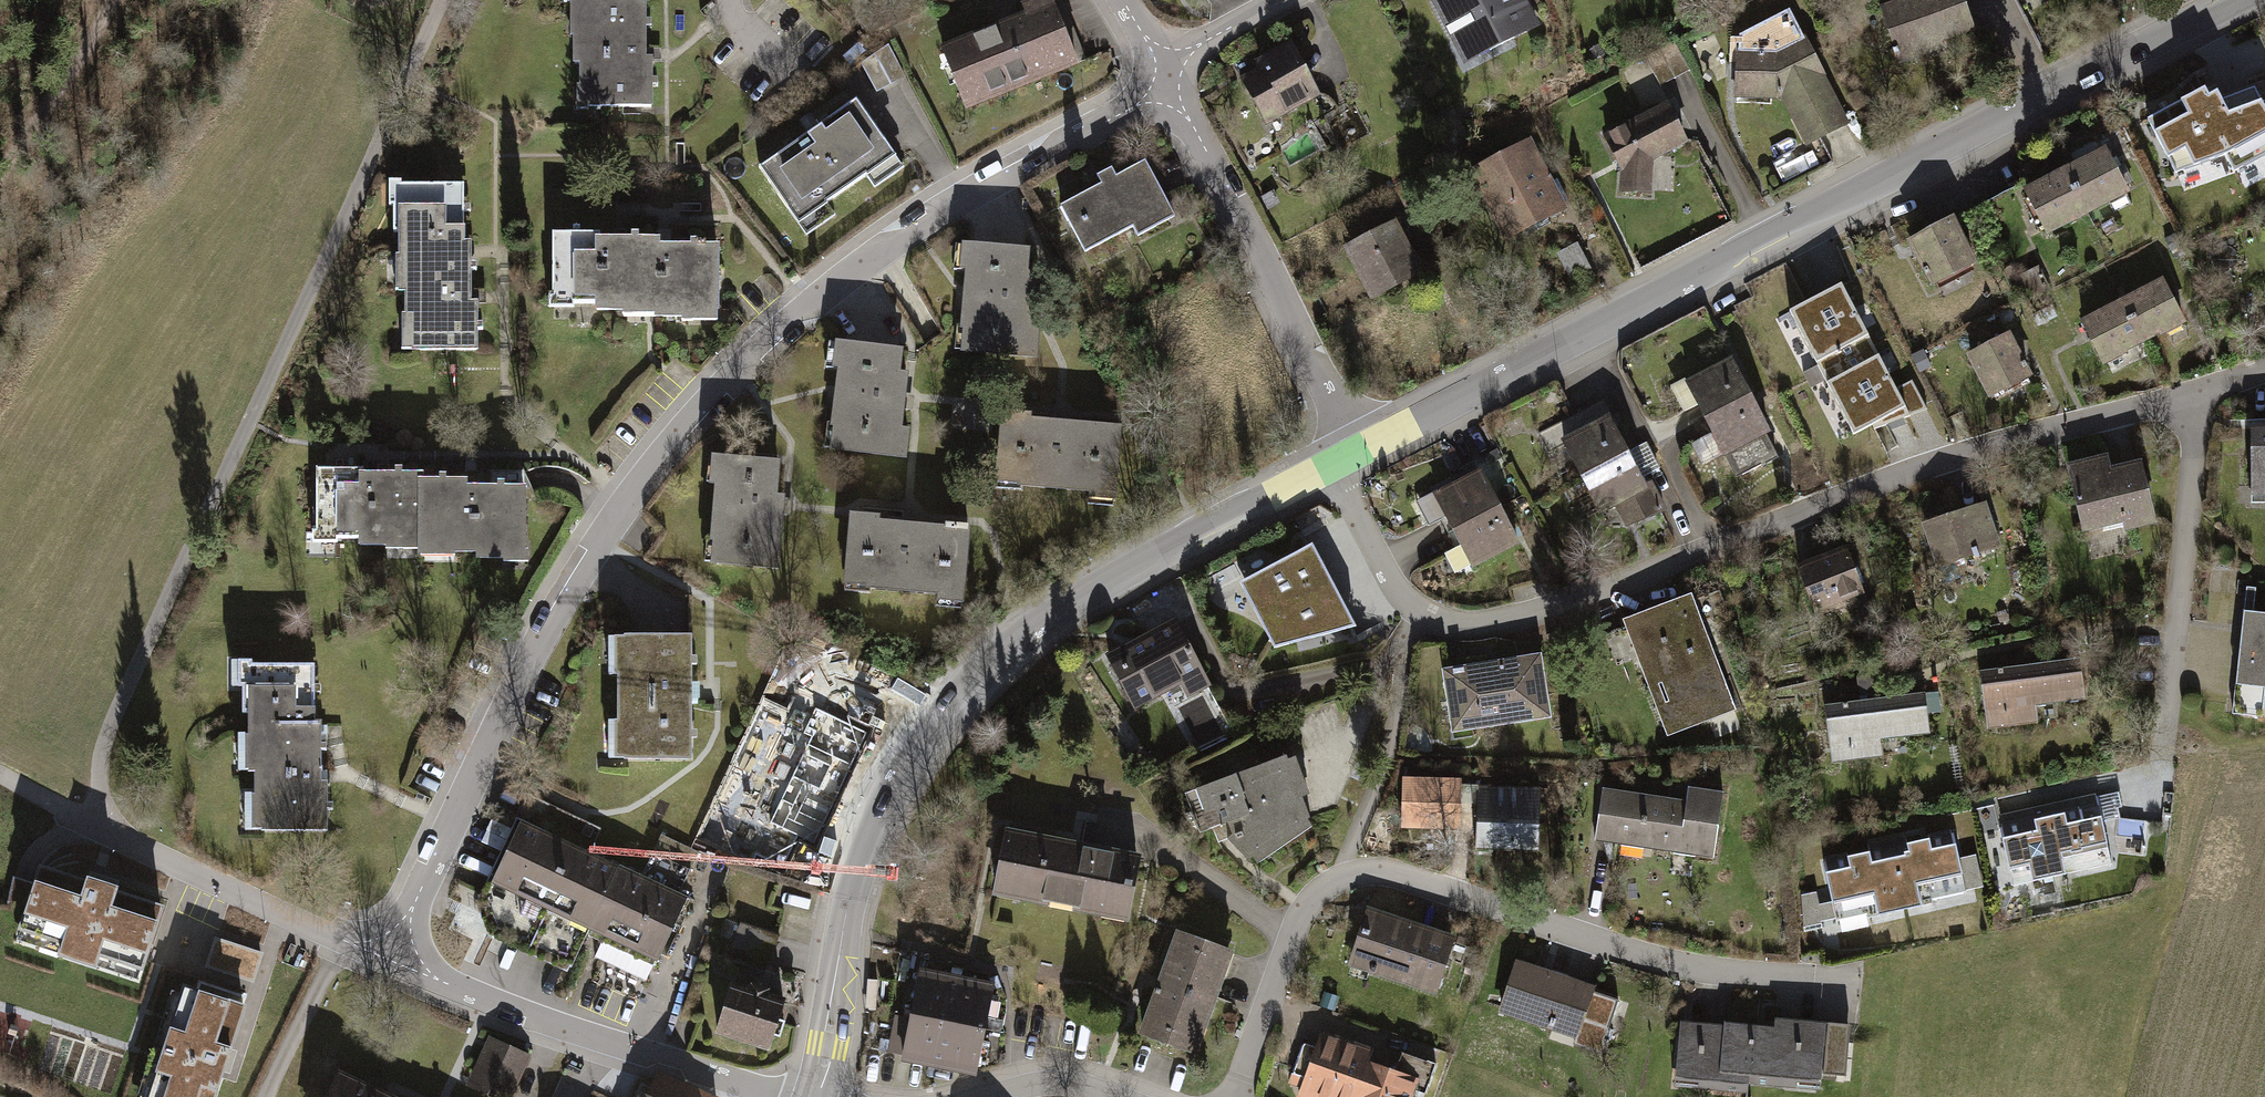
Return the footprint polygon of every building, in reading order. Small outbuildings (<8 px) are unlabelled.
[(1049,0),(1022,0),(927,43),(958,112),(1076,59),(1049,0)] [(1527,0),(1429,0),(1465,70),(1542,30),(1527,0)] [(1874,2),(1892,58),(1976,31),(1966,0),(1881,0),(1874,2)] [(2033,9),(2050,0),(2028,0),(2033,9)] [(638,5),(558,6),(564,117),(645,114),(638,5)] [(1857,121),(1793,7),(1741,36),(1737,92),(1781,95),(1810,147),(1857,121)] [(1660,86),(1689,71),(1674,41),(1645,56),(1660,86)] [(1261,67),(1242,76),(1266,123),(1318,96),(1290,42),(1257,59),(1261,67)] [(2146,119),(2175,174),(2224,160),(2232,174),(2264,156),(2264,106),(2255,87),(2226,97),(2218,81),(2146,119)] [(1702,141),(1672,91),(1618,122),(1613,196),(1658,201),(1661,164),(1702,141)] [(896,156),(855,97),(760,162),(800,221),(896,156)] [(1570,209),(1529,136),(1465,171),(1505,244),(1570,209)] [(2100,148),(2056,169),(2083,226),(2127,205),(2100,148)] [(1178,218),(1147,160),(1120,174),(1116,164),(1100,173),(1105,182),(1060,205),(1085,253),(1134,228),(1139,238),(1178,218)] [(2056,169),(2012,189),(2040,247),(2083,226),(2056,169)] [(468,181),(388,182),(389,272),(469,272),(468,181)] [(1429,276),(1395,212),(1318,253),(1352,317),(1429,276)] [(1944,224),(1900,246),(1925,294),(1968,272),(1944,224)] [(639,239),(545,238),(544,319),(638,321),(639,239)] [(639,239),(638,321),(719,321),(720,240),(639,239)] [(1036,252),(962,246),(954,355),(1027,361),(1036,252)] [(469,272),(389,272),(389,357),(469,356),(469,272)] [(2117,301),(2139,346),(2181,326),(2159,281),(2117,301)] [(1842,285),(1791,311),(1818,362),(1869,335),(1842,285)] [(2117,301),(2073,322),(2095,367),(2139,346),(2117,301)] [(2005,328),(1960,351),(1984,396),(2028,373),(2005,328)] [(908,355),(832,346),(827,393),(820,453),(896,461),(908,355)] [(1880,356),(1829,382),(1854,433),(1906,407),(1880,356)] [(1725,362),(1677,386),(1698,427),(1746,403),(1725,362)] [(1916,379),(1901,386),(1913,415),(1929,409),(1916,379)] [(1777,466),(1746,403),(1698,427),(1729,489),(1777,466)] [(1124,420),(999,410),(992,483),(1117,494),(1124,420)] [(1600,416),(1550,443),(1573,486),(1624,459),(1600,416)] [(2247,422),(2246,500),(2264,500),(2264,423),(2247,422)] [(1641,475),(1659,471),(1652,443),(1634,448),(1641,475)] [(1652,510),(1624,459),(1573,486),(1601,538),(1652,510)] [(2156,525),(2139,459),(2064,478),(2081,544),(2156,525)] [(777,468),(705,462),(697,575),(768,580),(777,468)] [(1481,467),(1424,495),(1445,538),(1502,511),(1481,467)] [(408,481),(326,477),(322,554),(404,558),(408,481)] [(524,487),(408,481),(404,558),(520,564),(524,487)] [(1984,500),(1904,526),(1920,571),(1999,545),(1984,500)] [(1502,511),(1445,538),(1463,574),(1520,546),(1502,511)] [(969,524),(843,515),(838,589),(963,598),(969,524)] [(1866,595),(1846,543),(1794,563),(1814,615),(1866,595)] [(1312,544),(1240,583),(1261,623),(1332,582),(1312,544)] [(1332,582),(1261,623),(1274,648),(1356,627),(1332,582)] [(1737,708),(1692,592),(1619,620),(1664,736),(1737,708)] [(2240,595),(2229,713),(2262,716),(2264,690),(2264,597),(2240,595)] [(1209,678),(1174,614),(1100,653),(1135,717),(1209,678)] [(687,639),(610,640),(610,763),(688,763),(687,639)] [(1540,649),(1439,665),(1449,730),(1550,715),(1540,649)] [(2076,655),(1974,668),(1982,728),(2034,721),(2032,705),(2082,699),(2076,655)] [(314,664),(249,665),(249,684),(242,684),(242,713),(248,713),(249,736),(255,736),(255,770),(322,770),(322,767),(321,767),(320,722),(314,722),(314,664)] [(1922,696),(1820,709),(1827,768),(1877,761),(1875,744),(1927,737),(1922,696)] [(868,732),(816,708),(805,732),(813,736),(772,823),(816,843),(868,732)] [(1290,750),(1182,792),(1197,831),(1256,867),(1318,823),(1290,750)] [(322,770),(255,770),(255,795),(262,795),(262,831),(327,830),(327,782),(323,782),(322,770)] [(1685,799),(1599,786),(1590,840),(1714,860),(1724,791),(1687,785),(1685,799)] [(572,816),(534,798),(523,819),(521,820),(482,904),(500,912),(491,930),(571,967),(589,929),(619,867),(560,839),(572,816)] [(1540,800),(1477,798),(1476,849),(1538,851),(1540,800)] [(1436,825),(1437,805),(1403,804),(1403,824),(1436,825)] [(2100,809),(1999,833),(2012,886),(2113,862),(2100,809)] [(1139,853),(1001,827),(988,899),(1126,925),(1139,853)] [(661,833),(652,851),(689,869),(697,852),(661,833)] [(1965,893),(1952,834),(1823,861),(1836,920),(1965,893)] [(620,865),(619,867),(589,929),(604,936),(595,956),(645,980),(654,964),(655,965),(687,898),(680,894),(690,869),(689,869),(652,851),(641,875),(620,865)] [(85,883),(41,869),(21,929),(63,943),(59,954),(94,966),(98,954),(141,968),(160,908),(115,893),(116,888),(87,878),(85,883)] [(1463,934),(1366,902),(1345,964),(1442,996),(1463,934)] [(740,922),(725,958),(764,970),(779,935),(740,922)] [(1234,952),(1170,929),(1131,1037),(1195,1060),(1234,952)] [(216,939),(208,965),(217,968),(225,942),(216,939)] [(261,954),(225,942),(217,968),(252,980),(261,954)] [(1598,986),(1514,959),(1496,1013),(1580,1040),(1598,986)] [(994,984),(920,970),(902,1062),(975,1076),(994,984)] [(751,990),(733,984),(717,1032),(768,1048),(773,1034),(780,1036),(784,1022),(777,1020),(783,1001),(765,995),(769,983),(755,978),(751,990)] [(184,988),(148,1096),(213,1096),(243,1007),(184,988)] [(1753,1030),(1748,1087),(1820,1093),(1826,1027),(1774,1022),(1773,1032),(1753,1030)] [(1753,1030),(1675,1024),(1669,1086),(1747,1092),(1748,1087),(1753,1030)] [(1319,1033),(1296,1096),(1351,1096),(1364,1064),(1368,1051),(1319,1033)] [(486,1037),(466,1086),(494,1096),(513,1096),(530,1055),(486,1037)] [(1351,1096),(1418,1096),(1422,1086),(1364,1064),(1351,1096)] [(649,1073),(639,1096),(706,1096),(649,1073)] [(338,1075),(328,1096),(386,1096),(338,1075)]
